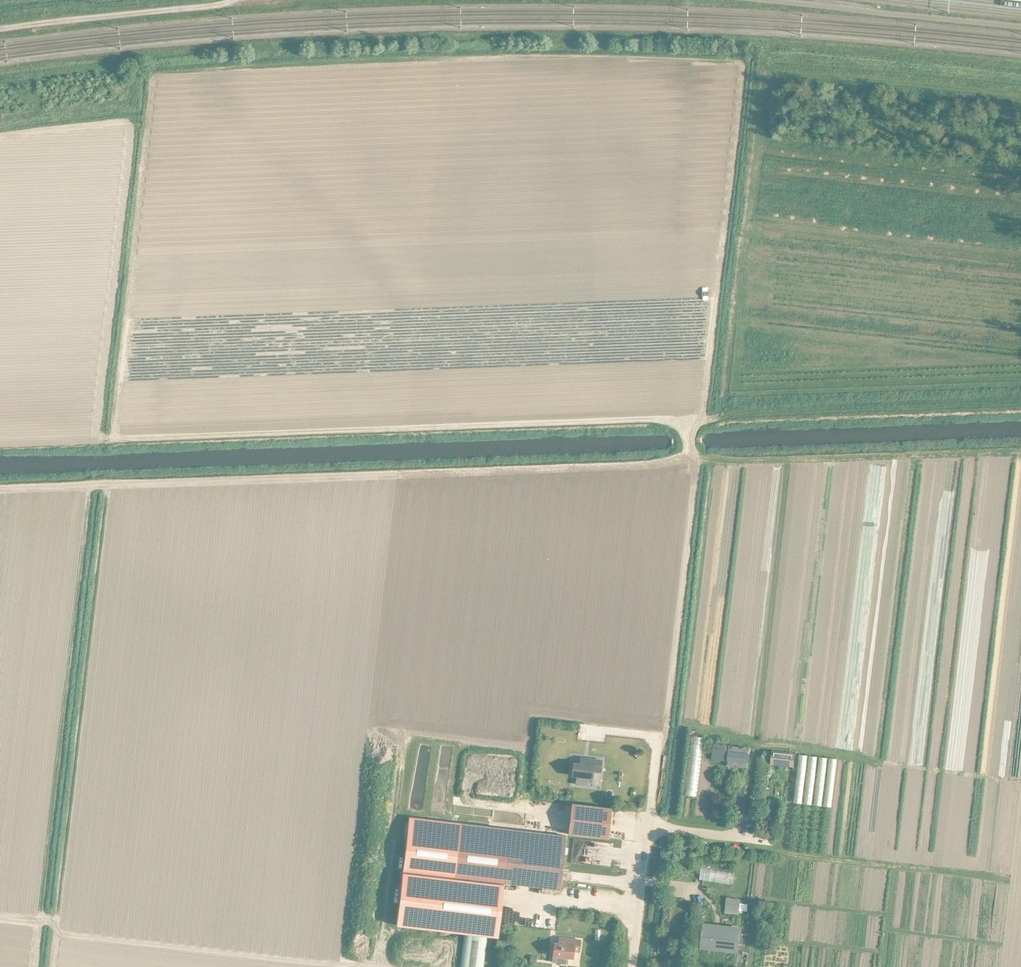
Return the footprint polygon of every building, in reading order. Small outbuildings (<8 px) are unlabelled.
[(729,750),(728,756),(748,758),(749,752),(729,750)] [(772,768),(793,770),(794,758),(773,756),(772,768)] [(600,776),(602,764),(590,763),(589,769),(574,767),(572,780),(576,780),(575,788),(590,790),(591,782),(592,782),(593,775),(600,776)] [(727,770),(747,772),(747,766),(728,764),(727,770)] [(609,843),(612,813),(572,808),(569,838),(609,843)] [(446,880),(561,894),(567,840),(410,821),(397,929),(439,934),(446,880)] [(733,876),(699,872),(697,884),(731,888),(733,876)] [(726,914),(738,915),(739,903),(727,902),(726,914)] [(488,930),(466,927),(461,966),(484,966),(488,930)] [(703,950),(736,954),(738,934),(705,930),(703,950)] [(553,960),(573,962),(574,955),(580,955),(581,944),(569,943),(568,949),(555,947),(553,960)]
